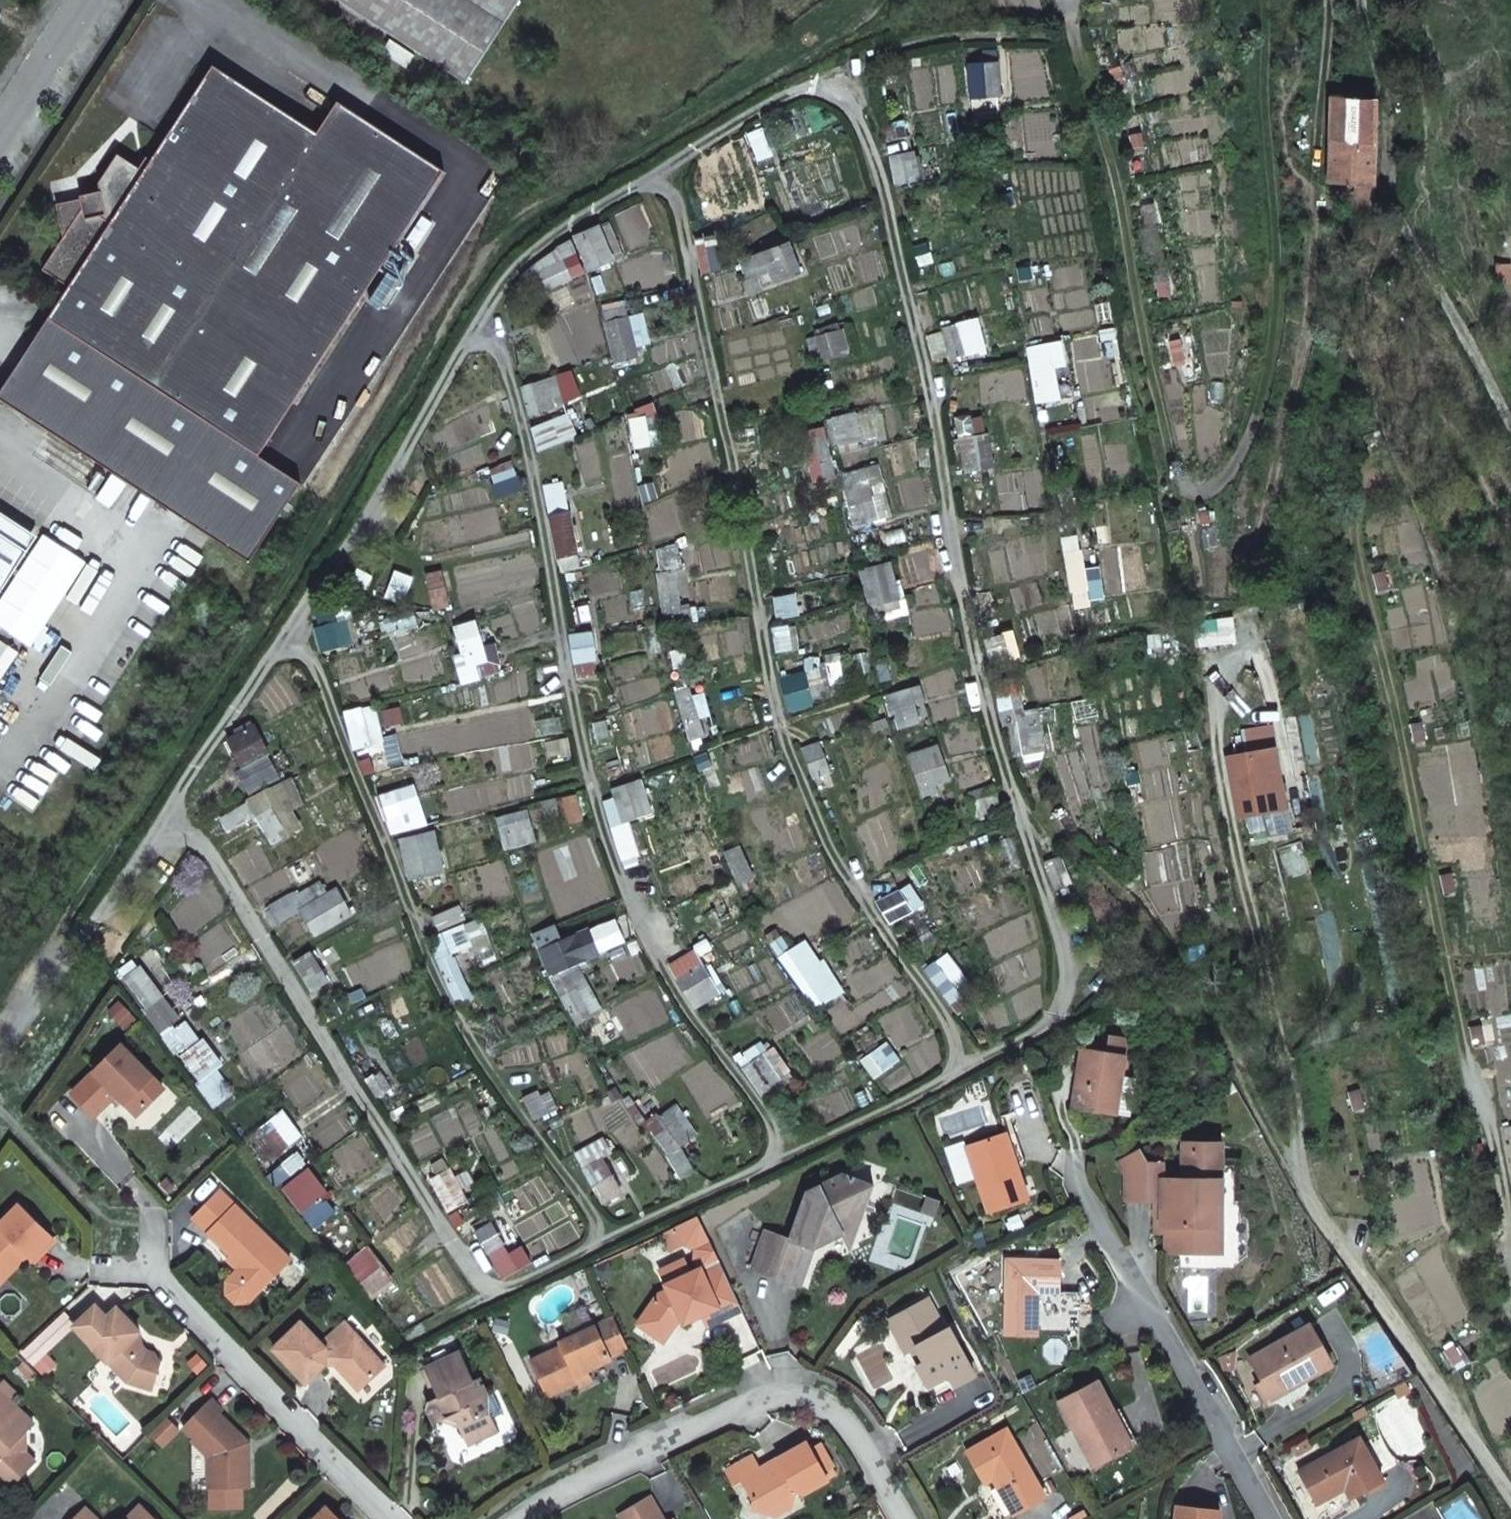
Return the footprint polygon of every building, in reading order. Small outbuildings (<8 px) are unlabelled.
[(465,83),(519,0),(339,0),(465,83)] [(1338,49),(1331,97),(1369,99),(1358,50),(1338,49)] [(998,64),(968,66),(970,97),(1000,95),(998,64)] [(98,183),(100,191),(80,196),(80,199),(83,210),(69,213),(71,226),(64,238),(42,270),(69,287),(0,393),(0,400),(207,535),(444,171),(361,117),(341,149),(318,134),(214,66),(144,171),(117,153),(98,183)] [(1124,91),(1120,74),(1110,77),(1115,94),(1124,91)] [(1331,97),(1329,184),(1343,185),(1373,187),(1376,99),(1369,99),(1331,97)] [(338,102),(318,134),(341,149),(361,117),(338,102)] [(1130,137),(1133,155),(1142,153),(1140,136),(1130,137)] [(911,155),(893,158),(898,183),(916,179),(911,155)] [(1343,185),(1343,209),(1373,212),(1373,187),(1343,185)] [(56,205),(64,238),(71,226),(69,213),(83,210),(80,199),(56,205)] [(1155,225),(1152,208),(1142,209),(1145,227),(1155,225)] [(523,280),(516,283),(524,300),(584,272),(571,240),(539,261),(521,276),(523,280)] [(787,245),(743,261),(750,278),(770,271),(775,282),(798,274),(787,245)] [(1156,283),(1160,300),(1170,297),(1166,280),(1156,283)] [(976,320),(941,329),(949,358),(983,350),(976,320)] [(840,330),(817,337),(822,360),(846,353),(840,330)] [(631,331),(609,337),(615,362),(637,357),(631,331)] [(1058,344),(1029,350),(1038,401),(1056,397),(1051,367),(1061,363),(1058,344)] [(1171,347),(1173,365),(1183,364),(1181,346),(1171,347)] [(568,512),(549,516),(558,558),(577,554),(568,512)] [(1199,516),(1200,526),(1210,525),(1208,515),(1199,516)] [(27,551),(0,533),(0,592),(27,551)] [(1389,588),(1385,571),(1375,573),(1379,590),(1389,588)] [(588,634),(570,637),(574,662),(592,659),(588,634)] [(819,668),(780,678),(788,711),(812,705),(806,683),(822,680),(819,668)] [(919,687),(884,697),(890,716),(896,714),(900,727),(917,722),(911,703),(922,700),(919,687)] [(1038,719),(1009,723),(1014,756),(1044,751),(1038,719)] [(1424,738),(1419,721),(1410,723),(1414,740),(1424,738)] [(1271,724),(1241,730),(1244,754),(1274,748),(1271,724)] [(252,725),(228,738),(243,767),(268,754),(252,725)] [(818,743),(802,750),(813,778),(829,771),(818,743)] [(937,745),(908,755),(924,798),(937,794),(934,783),(949,778),(937,745)] [(1244,754),(1227,758),(1238,817),(1260,813),(1287,807),(1274,748),(1244,754)] [(616,799),(604,803),(611,827),(650,813),(640,781),(613,790),(616,799)] [(993,785),(969,793),(976,816),(1000,808),(993,785)] [(393,791),(377,797),(384,819),(401,814),(393,791)] [(264,792),(250,797),(259,814),(271,806),(264,792)] [(248,802),(220,818),(228,832),(256,816),(248,802)] [(259,814),(256,816),(273,845),(287,835),(271,806),(259,814)] [(1287,807),(1260,813),(1266,837),(1291,833),(1287,807)] [(527,810),(496,817),(504,849),(536,840),(527,810)] [(1059,857),(1045,863),(1056,888),(1070,883),(1059,857)] [(1457,890),(1453,873),(1443,875),(1447,892),(1457,890)] [(309,889),(268,913),(275,925),(300,910),(314,934),(351,913),(336,889),(316,901),(309,889)] [(575,933),(539,949),(550,976),(587,960),(575,933)] [(695,949),(669,965),(677,979),(677,981),(693,1008),(713,997),(697,969),(704,965),(695,949)] [(935,963),(924,970),(950,1003),(960,995),(935,963)] [(137,967),(124,981),(146,1007),(160,997),(137,967)] [(563,975),(552,981),(576,1025),(601,1012),(586,983),(576,989),(570,977),(565,980),(563,975)] [(146,1007),(143,1010),(160,1032),(168,1026),(162,1018),(173,1009),(162,995),(160,997),(146,1007)] [(1473,1026),(1477,1043),(1486,1041),(1483,1024),(1473,1026)] [(1129,1037),(1106,1034),(1105,1052),(1123,1054),(1120,1072),(1124,1073),(1129,1037)] [(200,1042),(184,1055),(202,1079),(218,1067),(200,1042)] [(121,1045),(73,1093),(95,1115),(117,1094),(137,1114),(163,1088),(121,1045)] [(772,1049),(744,1068),(762,1097),(781,1084),(777,1077),(787,1070),(772,1049)] [(1105,1052),(1079,1049),(1072,1106),(1115,1111),(1120,1072),(1123,1054),(1105,1052)] [(370,1056),(357,1065),(377,1096),(390,1088),(370,1056)] [(1360,1105),(1355,1088),(1346,1090),(1350,1107),(1360,1105)] [(656,1114),(644,1122),(681,1178),(694,1170),(679,1145),(695,1134),(685,1118),(674,1107),(659,1117),(656,1114)] [(266,1117),(246,1133),(255,1146),(253,1148),(264,1163),(287,1144),(266,1117)] [(1001,1135),(1012,1168),(1017,1166),(1006,1133),(1001,1135)] [(966,1147),(989,1212),(1028,1199),(1017,1166),(1012,1168),(1001,1135),(966,1147)] [(603,1138),(575,1154),(583,1169),(600,1159),(611,1153),(603,1138)] [(1183,1183),(1183,1194),(1176,1193),(1171,1193),(1170,1193),(1171,1182),(1164,1182),(1163,1181),(1164,1166),(1148,1165),(1140,1153),(1119,1165),(1124,1175),(1123,1201),(1155,1203),(1168,1203),(1167,1216),(1155,1215),(1155,1234),(1164,1234),(1163,1254),(1205,1257),(1207,1230),(1213,1231),(1214,1215),(1215,1208),(1221,1208),(1224,1149),(1185,1147),(1183,1183)] [(600,1159),(583,1169),(602,1202),(620,1192),(600,1159)] [(306,1169),(282,1188),(313,1227),(334,1213),(321,1197),(325,1193),(306,1169)] [(449,1169),(437,1176),(445,1190),(458,1184),(449,1169)] [(1380,1169),(1381,1179),(1390,1179),(1389,1169),(1380,1169)] [(751,1270),(792,1285),(802,1259),(811,1254),(813,1249),(816,1241),(822,1237),(825,1243),(843,1234),(839,1227),(862,1215),(873,1185),(842,1173),(803,1191),(788,1240),(765,1232),(751,1270)] [(1183,1194),(1183,1183),(1176,1182),(1171,1182),(1170,1193),(1171,1193),(1176,1193),(1183,1194)] [(207,1234),(232,1258),(242,1266),(227,1282),(228,1294),(238,1304),(250,1303),(292,1259),(235,1206),(234,1206),(218,1192),(193,1219),(208,1234),(207,1234)] [(928,1199),(921,1215),(926,1217),(933,1201),(928,1199)] [(935,1221),(942,1205),(933,1201),(926,1217),(935,1221)] [(0,1223),(0,1278),(18,1260),(18,1255),(23,1251),(32,1260),(54,1237),(19,1203),(0,1223)] [(1168,1203),(1155,1203),(1154,1215),(1155,1215),(1167,1216),(1168,1203)] [(851,1251),(862,1215),(839,1227),(843,1234),(851,1251)] [(489,1223),(475,1232),(493,1261),(508,1253),(489,1223)] [(54,1237),(32,1260),(36,1264),(59,1241),(54,1237)] [(822,1237),(816,1241),(813,1249),(825,1243),(822,1237)] [(365,1247),(343,1266),(369,1300),(393,1283),(365,1247)] [(802,1259),(792,1285),(799,1287),(811,1254),(802,1259)] [(1060,1260),(1005,1259),(1004,1334),(1037,1335),(1037,1292),(1059,1292),(1060,1260)] [(742,1310),(720,1264),(701,1272),(700,1268),(683,1275),(685,1280),(666,1289),(658,1293),(642,1317),(668,1335),(678,1320),(681,1318),(699,1310),(701,1315),(705,1327),(742,1310)] [(666,1289),(685,1280),(683,1275),(663,1285),(665,1288),(666,1289)] [(944,1330),(927,1299),(888,1320),(905,1352),(912,1349),(915,1356),(920,1354),(924,1361),(917,1366),(928,1386),(944,1377),(949,1379),(953,1385),(974,1374),(949,1328),(944,1330)] [(75,1326),(120,1375),(127,1382),(152,1389),(159,1363),(154,1352),(146,1350),(133,1337),(139,1331),(116,1308),(106,1317),(95,1306),(75,1326)] [(684,1323),(701,1315),(699,1310),(681,1318),(684,1323)] [(638,1324),(663,1341),(668,1335),(642,1317),(638,1324)] [(273,1346),(305,1381),(325,1362),(335,1362),(351,1380),(366,1381),(384,1364),(345,1320),(321,1342),(301,1320),(273,1346)] [(561,1348),(531,1361),(547,1398),(579,1384),(576,1378),(586,1373),(611,1363),(610,1360),(629,1351),(614,1320),(559,1344),(561,1348)] [(1310,1325),(1259,1354),(1251,1359),(1266,1386),(1275,1381),(1282,1393),(1300,1383),(1297,1379),(1306,1375),(1308,1378),(1333,1364),(1310,1325)] [(1459,1355),(1450,1341),(1441,1346),(1450,1361),(1459,1355)] [(475,1440),(496,1430),(490,1418),(502,1413),(492,1391),(486,1394),(478,1377),(473,1380),(460,1351),(424,1366),(437,1396),(433,1398),(429,1400),(426,1407),(433,1422),(445,1417),(455,1420),(462,1435),(475,1440)] [(420,1368),(433,1398),(437,1396),(424,1366),(420,1368)] [(591,1384),(586,1373),(576,1378),(579,1384),(581,1388),(591,1384)] [(944,1377),(928,1386),(933,1396),(953,1385),(949,1379),(944,1377)] [(1058,1400),(1092,1464),(1126,1446),(1108,1413),(1114,1410),(1097,1379),(1058,1400)] [(1266,1386),(1273,1398),(1274,1398),(1282,1393),(1275,1381),(1266,1386)] [(0,1392),(0,1471),(9,1479),(19,1478),(35,1459),(23,1449),(18,1445),(19,1439),(25,1432),(33,1424),(0,1392)] [(246,1444),(218,1416),(221,1412),(209,1400),(181,1428),(192,1439),(189,1441),(206,1458),(207,1490),(241,1489),(241,1472),(247,1472),(247,1455),(241,1455),(240,1450),(246,1444)] [(1131,1443),(1114,1410),(1108,1413),(1126,1446),(1131,1443)] [(1044,1498),(1005,1431),(965,1454),(983,1486),(991,1481),(995,1479),(998,1484),(994,1487),(1012,1517),(1044,1498)] [(1360,1439),(1298,1474),(1317,1506),(1340,1493),(1339,1491),(1344,1488),(1352,1501),(1384,1482),(1360,1439)] [(740,1478),(752,1500),(749,1509),(769,1513),(772,1499),(776,1497),(790,1491),(796,1497),(821,1482),(799,1445),(772,1461),(774,1466),(766,1471),(758,1468),(740,1478)] [(781,1507),(790,1491),(776,1497),(772,1499),(769,1513),(780,1508),(781,1507)] [(649,1498),(619,1515),(621,1518),(662,1518),(649,1498)] [(140,1505),(127,1518),(154,1518),(140,1505)] [(326,1506),(313,1518),(339,1518),(326,1506)] [(1219,1511),(1176,1506),(1175,1518),(1219,1518),(1219,1511)] [(85,1508),(74,1518),(96,1518),(85,1508)]
